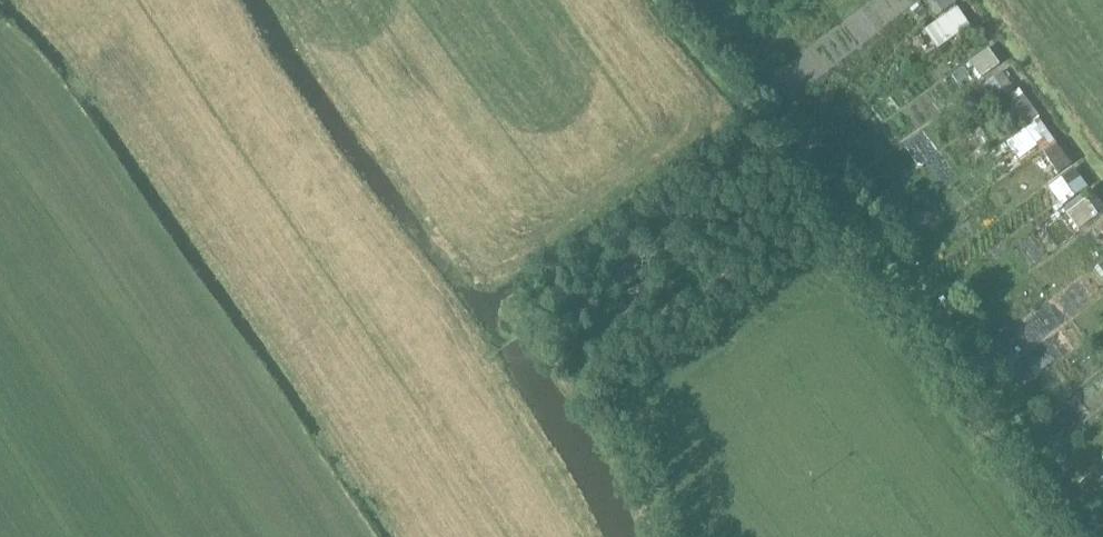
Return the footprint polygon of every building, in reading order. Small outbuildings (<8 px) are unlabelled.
[(939,14),(958,0),(928,0),(939,14)] [(939,46),(973,25),(959,3),(925,25),(939,46)] [(971,56),(979,75),(1002,66),(994,47),(971,56)] [(1003,106),(1007,103),(1026,127),(1041,115),(1005,68),(985,83),(1003,106)] [(1019,159),(1042,145),(1060,174),(1078,163),(1048,114),(1007,139),(1019,159)] [(1059,201),(1088,190),(1080,169),(1051,179),(1059,201)] [(1078,195),(1081,200),(1088,195),(1100,214),(1102,212),(1102,202),(1093,185),(1078,195)] [(1089,198),(1066,211),(1076,229),(1099,216),(1089,198)]
